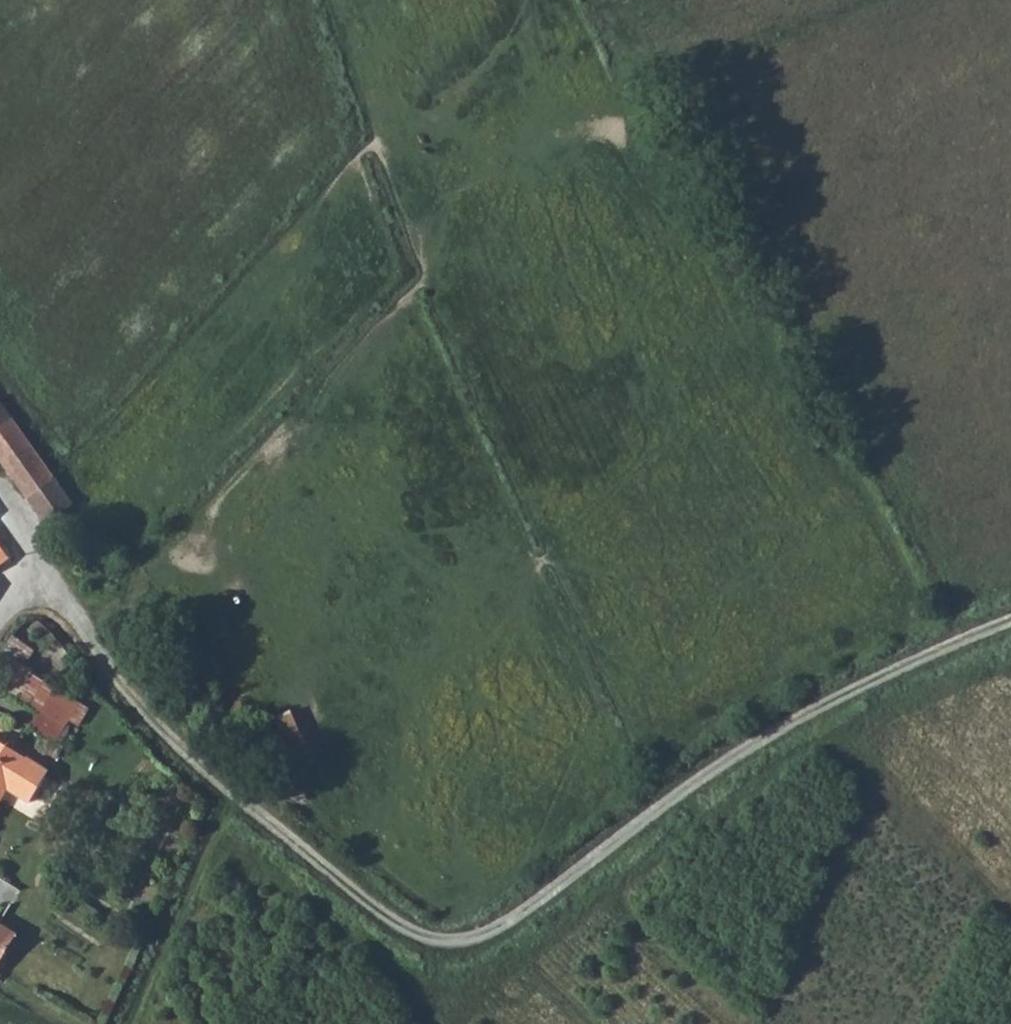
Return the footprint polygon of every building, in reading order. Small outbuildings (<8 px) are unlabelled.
[(11,418),(0,402),(0,426),(11,418)] [(26,497),(54,478),(11,418),(0,426),(0,461),(26,497)] [(54,478),(26,497),(44,523),(72,503),(54,478)] [(9,558),(0,545),(0,565),(9,558)] [(86,708),(29,673),(31,669),(8,655),(0,667),(0,687),(39,711),(28,728),(53,743),(68,720),(76,724),(86,708)] [(280,757),(309,749),(298,708),(269,716),(280,757)] [(0,743),(0,798),(6,788),(30,803),(49,771),(0,743)] [(15,935),(0,926),(0,960),(15,935)]
